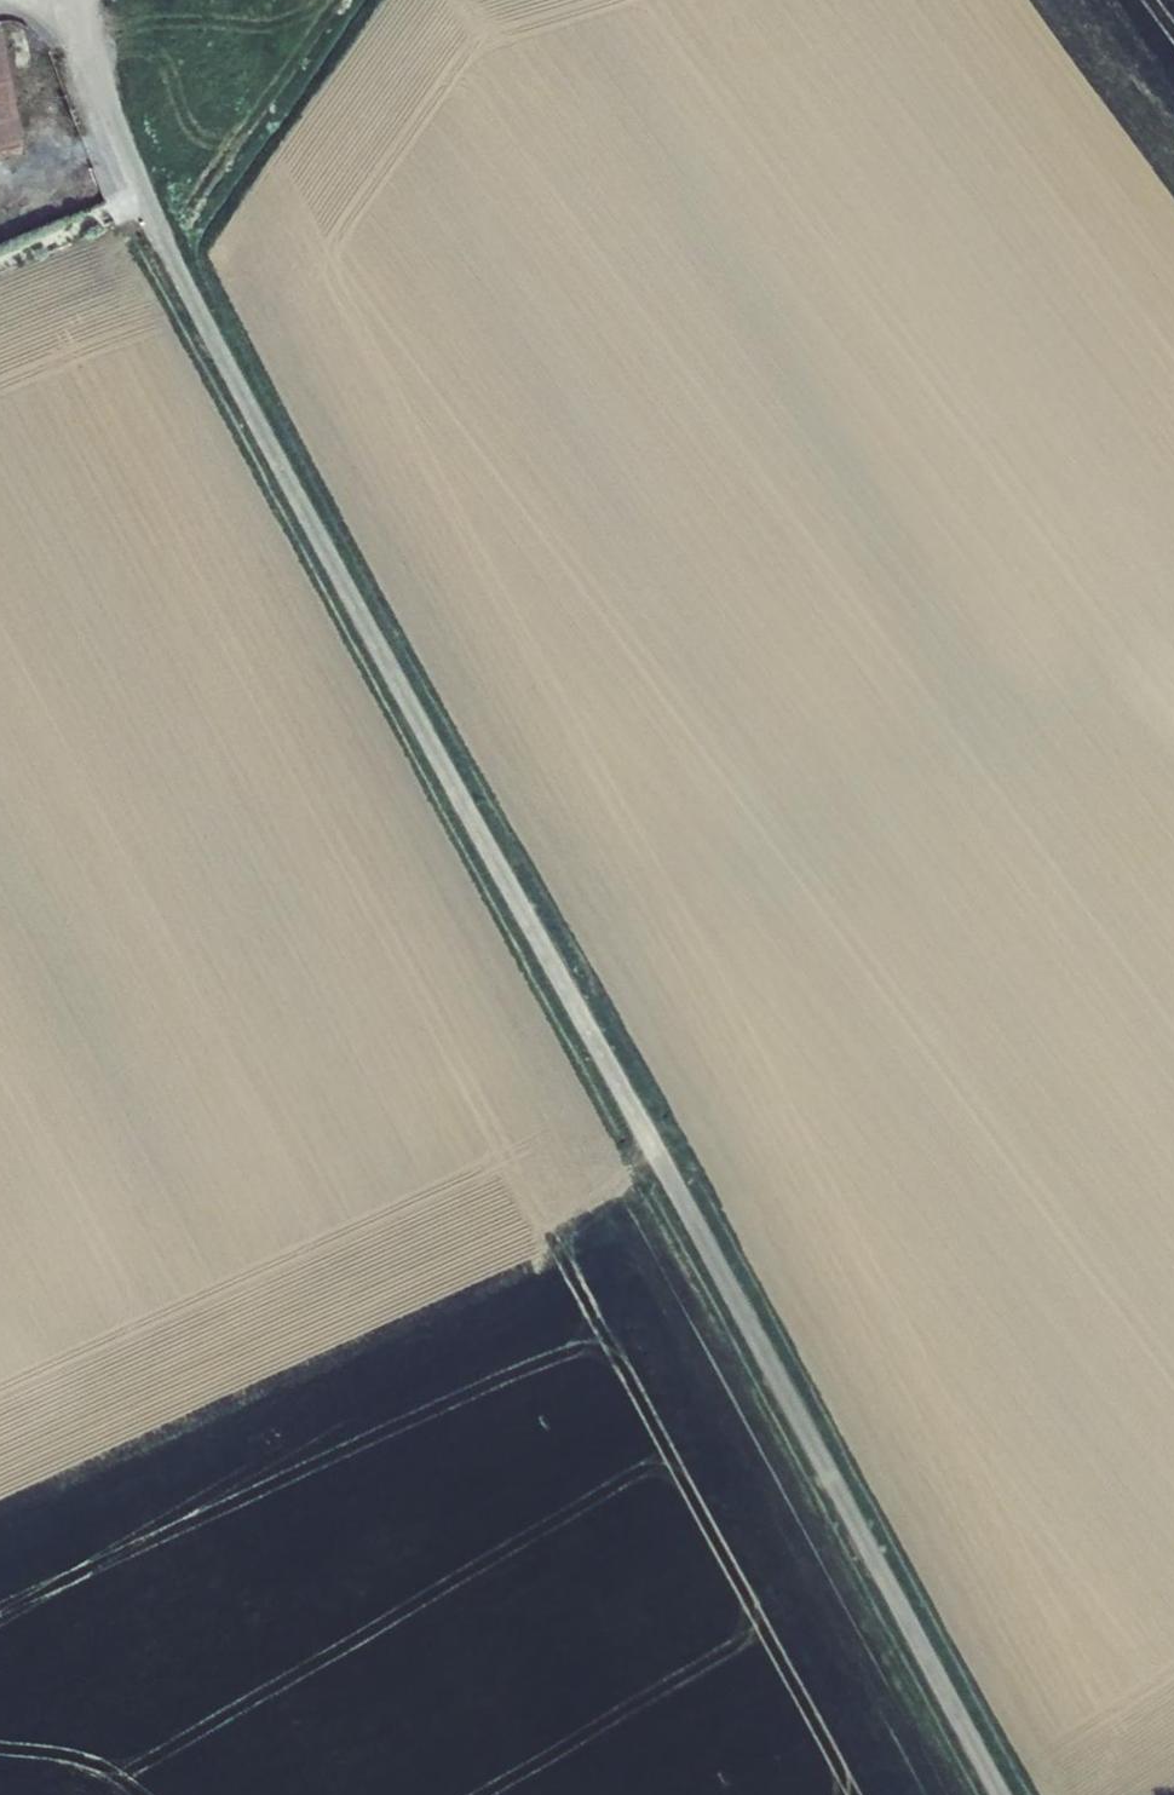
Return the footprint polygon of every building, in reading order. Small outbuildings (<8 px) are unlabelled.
[(20,146),(0,33),(0,149),(20,146)]
